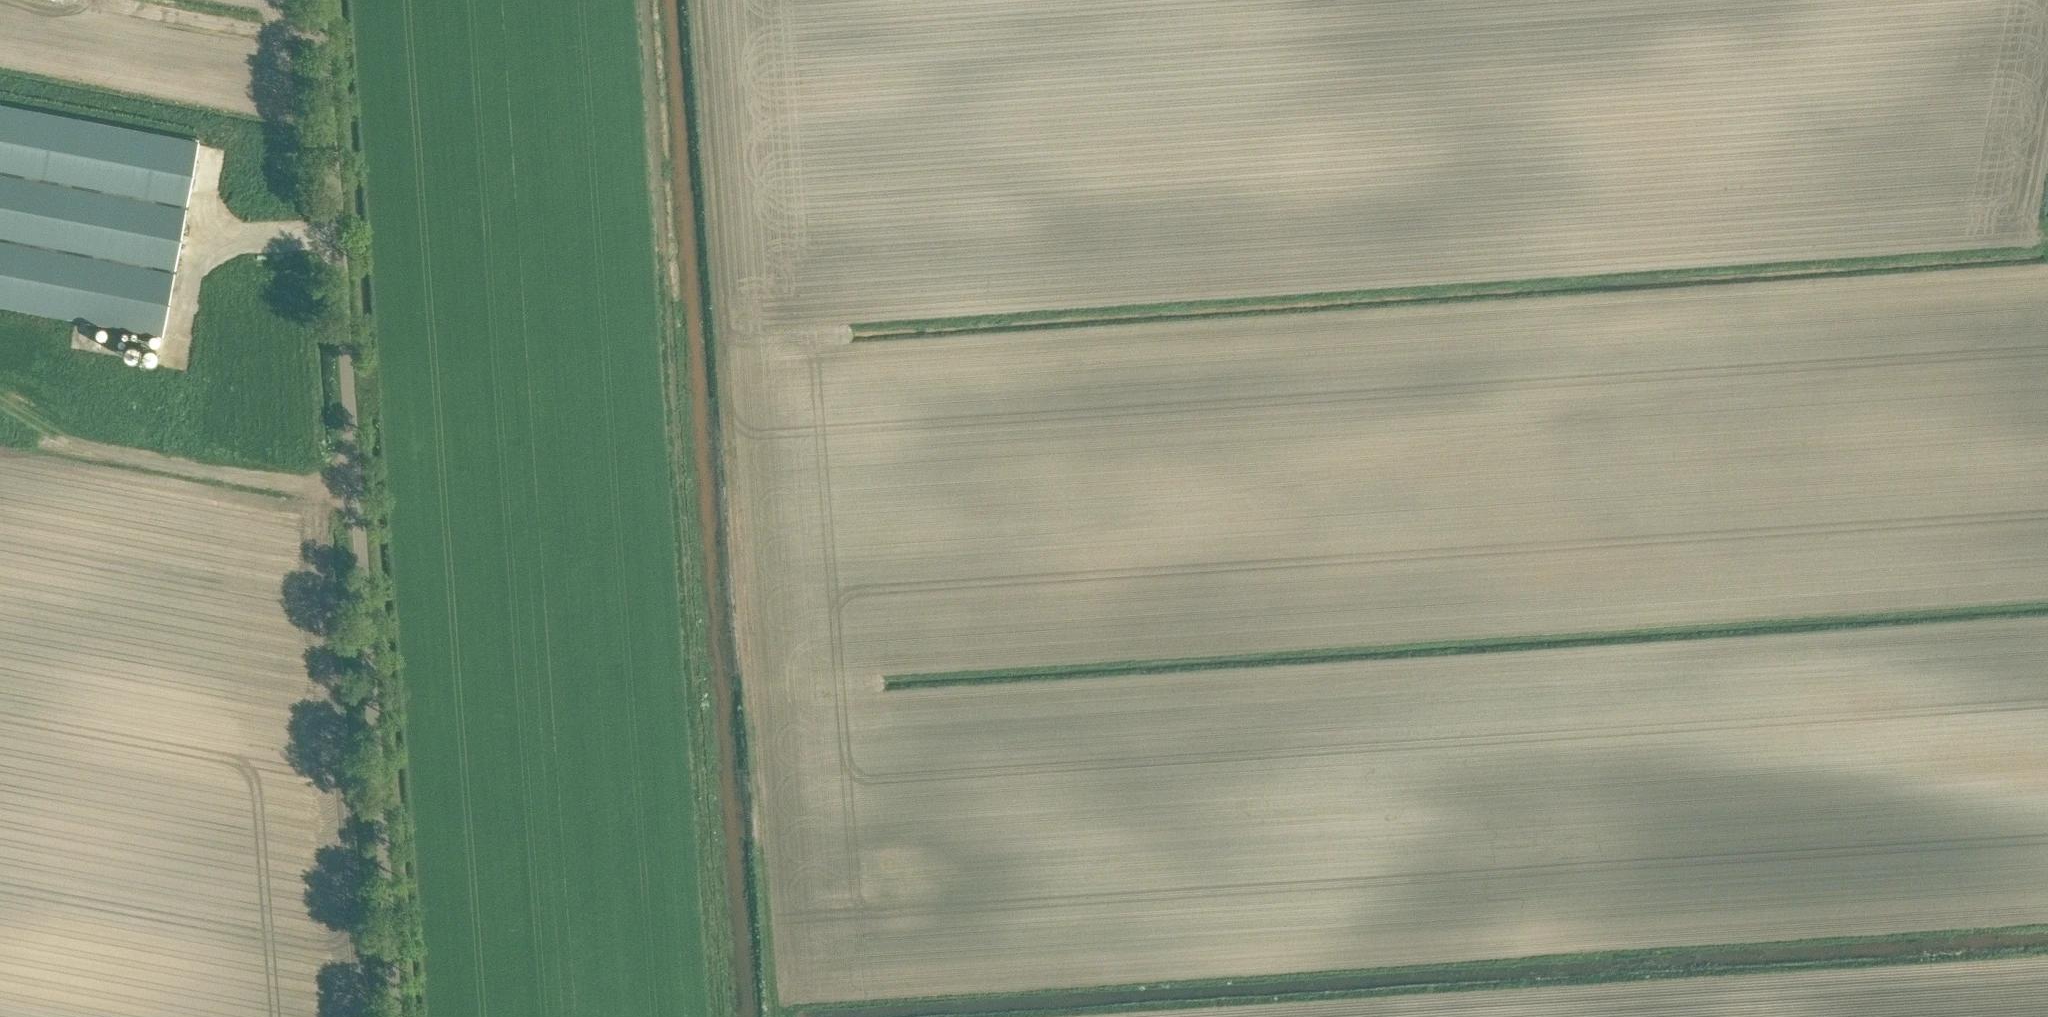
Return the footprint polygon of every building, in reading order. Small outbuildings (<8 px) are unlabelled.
[(0,106),(0,306),(162,336),(198,143),(0,106)]
